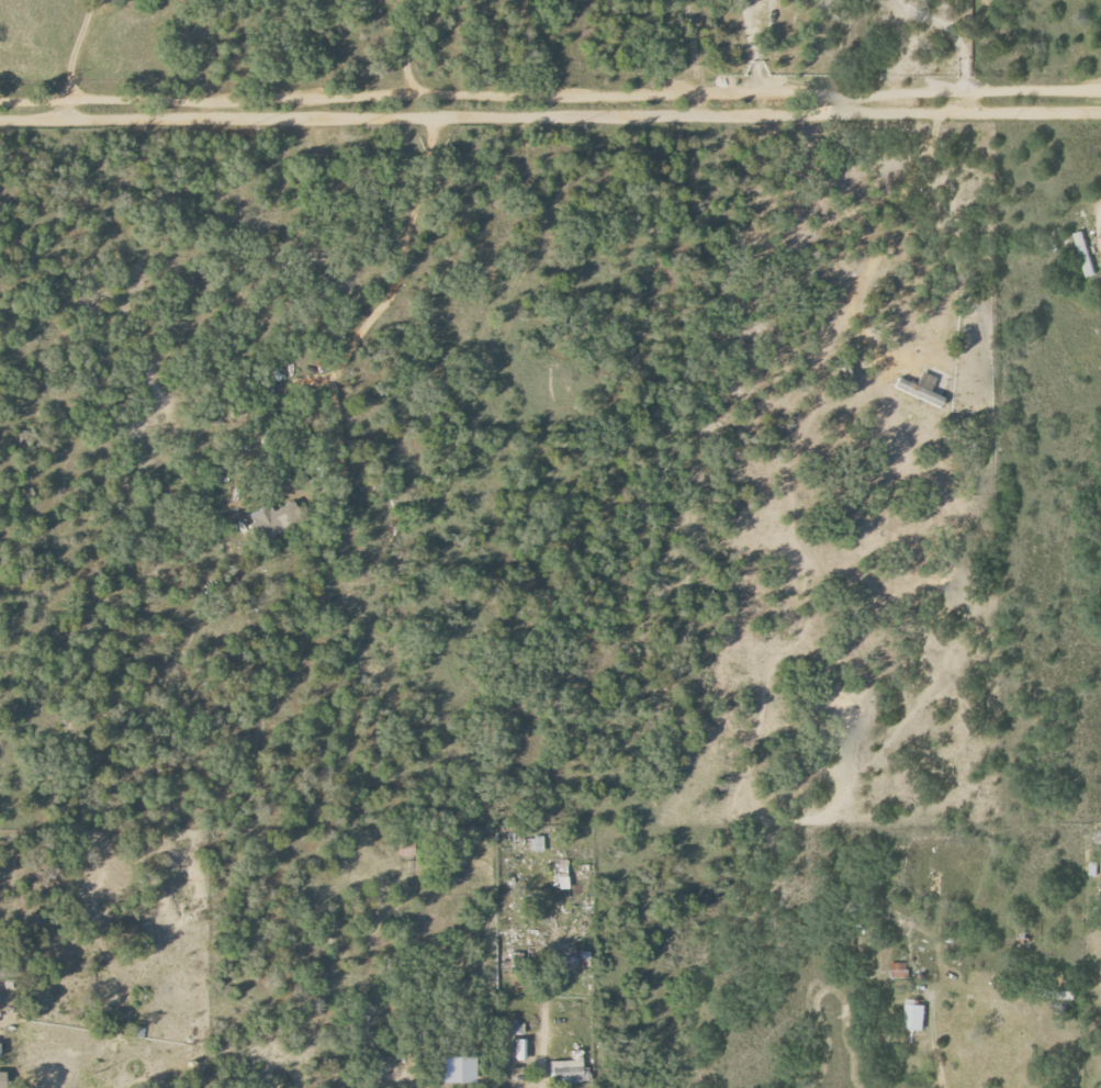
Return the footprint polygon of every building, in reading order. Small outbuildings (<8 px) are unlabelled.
[(1073,234),(1087,277),(1098,274),(1084,231),(1073,234)] [(897,378),(893,390),(941,407),(944,397),(930,392),(935,377),(921,372),(916,385),(897,378)] [(555,890),(568,889),(566,861),(554,862),(555,890)] [(589,967),(589,952),(571,952),(571,958),(560,958),(560,967),(589,967)] [(908,963),(892,963),(892,978),(909,977),(908,963)] [(907,1001),(906,1030),(926,1031),(927,1002),(907,1001)] [(521,1023),(511,1024),(512,1036),(523,1035),(521,1023)] [(525,1040),(517,1040),(516,1061),(524,1062),(525,1040)] [(573,1061),(550,1062),(550,1081),(588,1079),(587,1068),(583,1069),(582,1051),(572,1051),(573,1061)]
